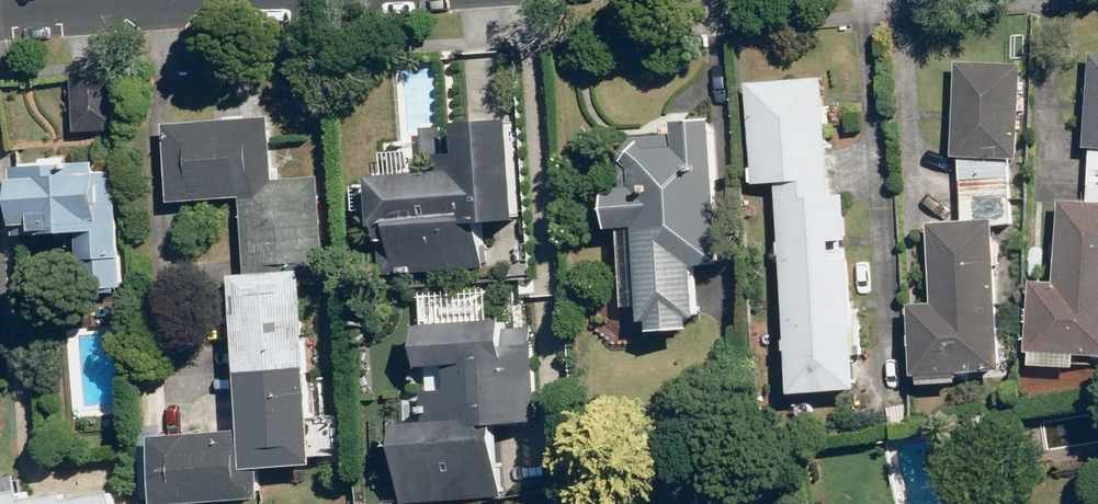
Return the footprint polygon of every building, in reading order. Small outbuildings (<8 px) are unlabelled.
[(1093,53),(1088,147),(1097,148),(1097,53),(1093,53)] [(1020,61),(953,61),(952,156),(1019,157),(1020,61)] [(119,73),(70,76),(72,131),(121,128),(119,73)] [(756,184),(777,183),(792,390),(860,385),(846,192),(831,193),(822,77),(748,82),(756,184)] [(244,428),(155,433),(159,503),(268,496),(266,466),(318,463),(317,453),(347,452),(344,412),(315,414),(307,285),(329,284),(323,177),(274,179),(270,116),(166,122),(171,199),(243,195),(247,274),(235,275),(244,428)] [(616,227),(636,226),(642,318),(651,318),(651,329),(693,326),(692,315),(702,314),(698,263),(723,261),(719,207),(726,207),(720,118),(680,121),(681,134),(626,137),(630,186),(613,187),(616,227)] [(443,172),(378,177),(382,239),(395,238),(397,272),(492,266),(489,218),(528,216),(521,121),(465,124),(466,152),(441,153),(443,172)] [(95,160),(15,164),(18,234),(80,231),(83,287),(122,286),(116,170),(96,172),(95,160)] [(1061,200),(1058,282),(1033,281),(1030,351),(1097,354),(1097,202),(1061,200)] [(995,218),(929,222),(934,301),(912,302),(916,374),(1004,369),(995,218)] [(428,418),(396,421),(405,503),(506,493),(499,422),(542,417),(533,326),(505,329),(504,316),(419,324),(428,418)] [(121,486),(72,495),(70,488),(28,496),(26,486),(0,491),(0,503),(125,503),(121,486)]
